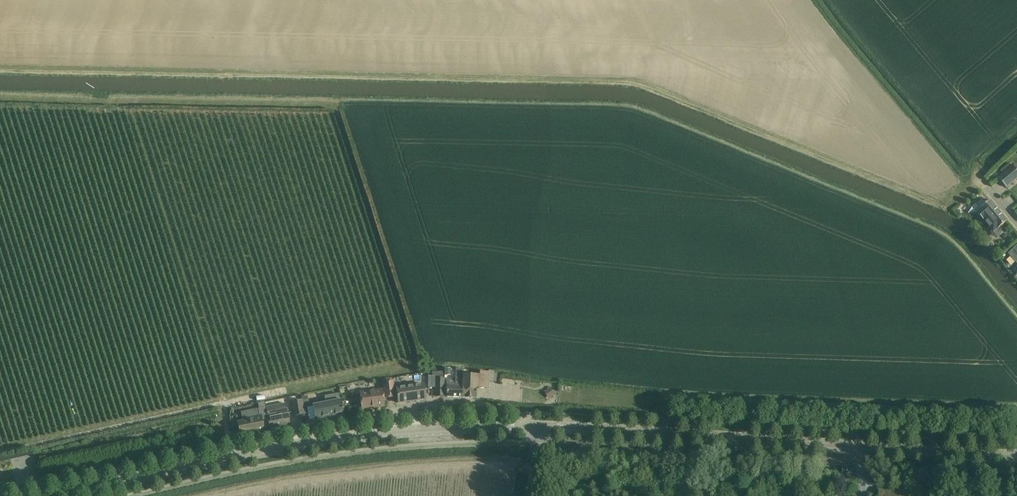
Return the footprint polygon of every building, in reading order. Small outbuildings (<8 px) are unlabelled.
[(1014,182),(1016,179),(1016,171),(1013,166),(998,178),(1006,188),(1014,182)] [(973,207),(994,232),(1008,221),(990,201),(986,204),(982,199),(973,207)] [(999,235),(993,239),(997,245),(1003,240),(999,235)] [(1014,249),(1009,254),(1016,263),(1016,262),(1016,246),(1014,249)] [(447,387),(446,397),(462,398),(463,376),(462,376),(463,369),(456,369),(455,380),(447,380),(447,387)] [(463,376),(462,398),(476,398),(476,393),(477,393),(477,392),(476,392),(476,387),(479,387),(479,388),(488,388),(488,382),(496,383),(497,371),(488,371),(488,373),(480,373),(479,377),(468,377),(468,376),(463,376)] [(443,397),(443,387),(443,379),(437,379),(437,376),(424,376),(424,382),(428,382),(428,388),(436,388),(436,397),(443,397)] [(395,397),(393,381),(392,381),(385,382),(382,383),(384,399),(395,397)] [(425,399),(424,389),(423,385),(404,388),(404,391),(398,392),(399,402),(425,399)] [(384,406),(382,390),(360,393),(361,404),(360,404),(360,406),(362,406),(362,409),(384,406)] [(316,420),(344,414),(340,395),(327,398),(328,402),(313,405),(316,420)] [(459,406),(460,401),(447,398),(446,404),(459,406)] [(291,403),(292,407),(294,416),(305,414),(303,408),(303,404),(302,400),(291,403)] [(268,419),(270,429),(290,425),(285,404),(266,408),(268,419)] [(309,427),(315,426),(312,414),(306,415),(309,427)] [(257,420),(242,423),(237,424),(239,435),(244,434),(264,430),(262,420),(260,421),(259,420),(257,421),(257,420)]
